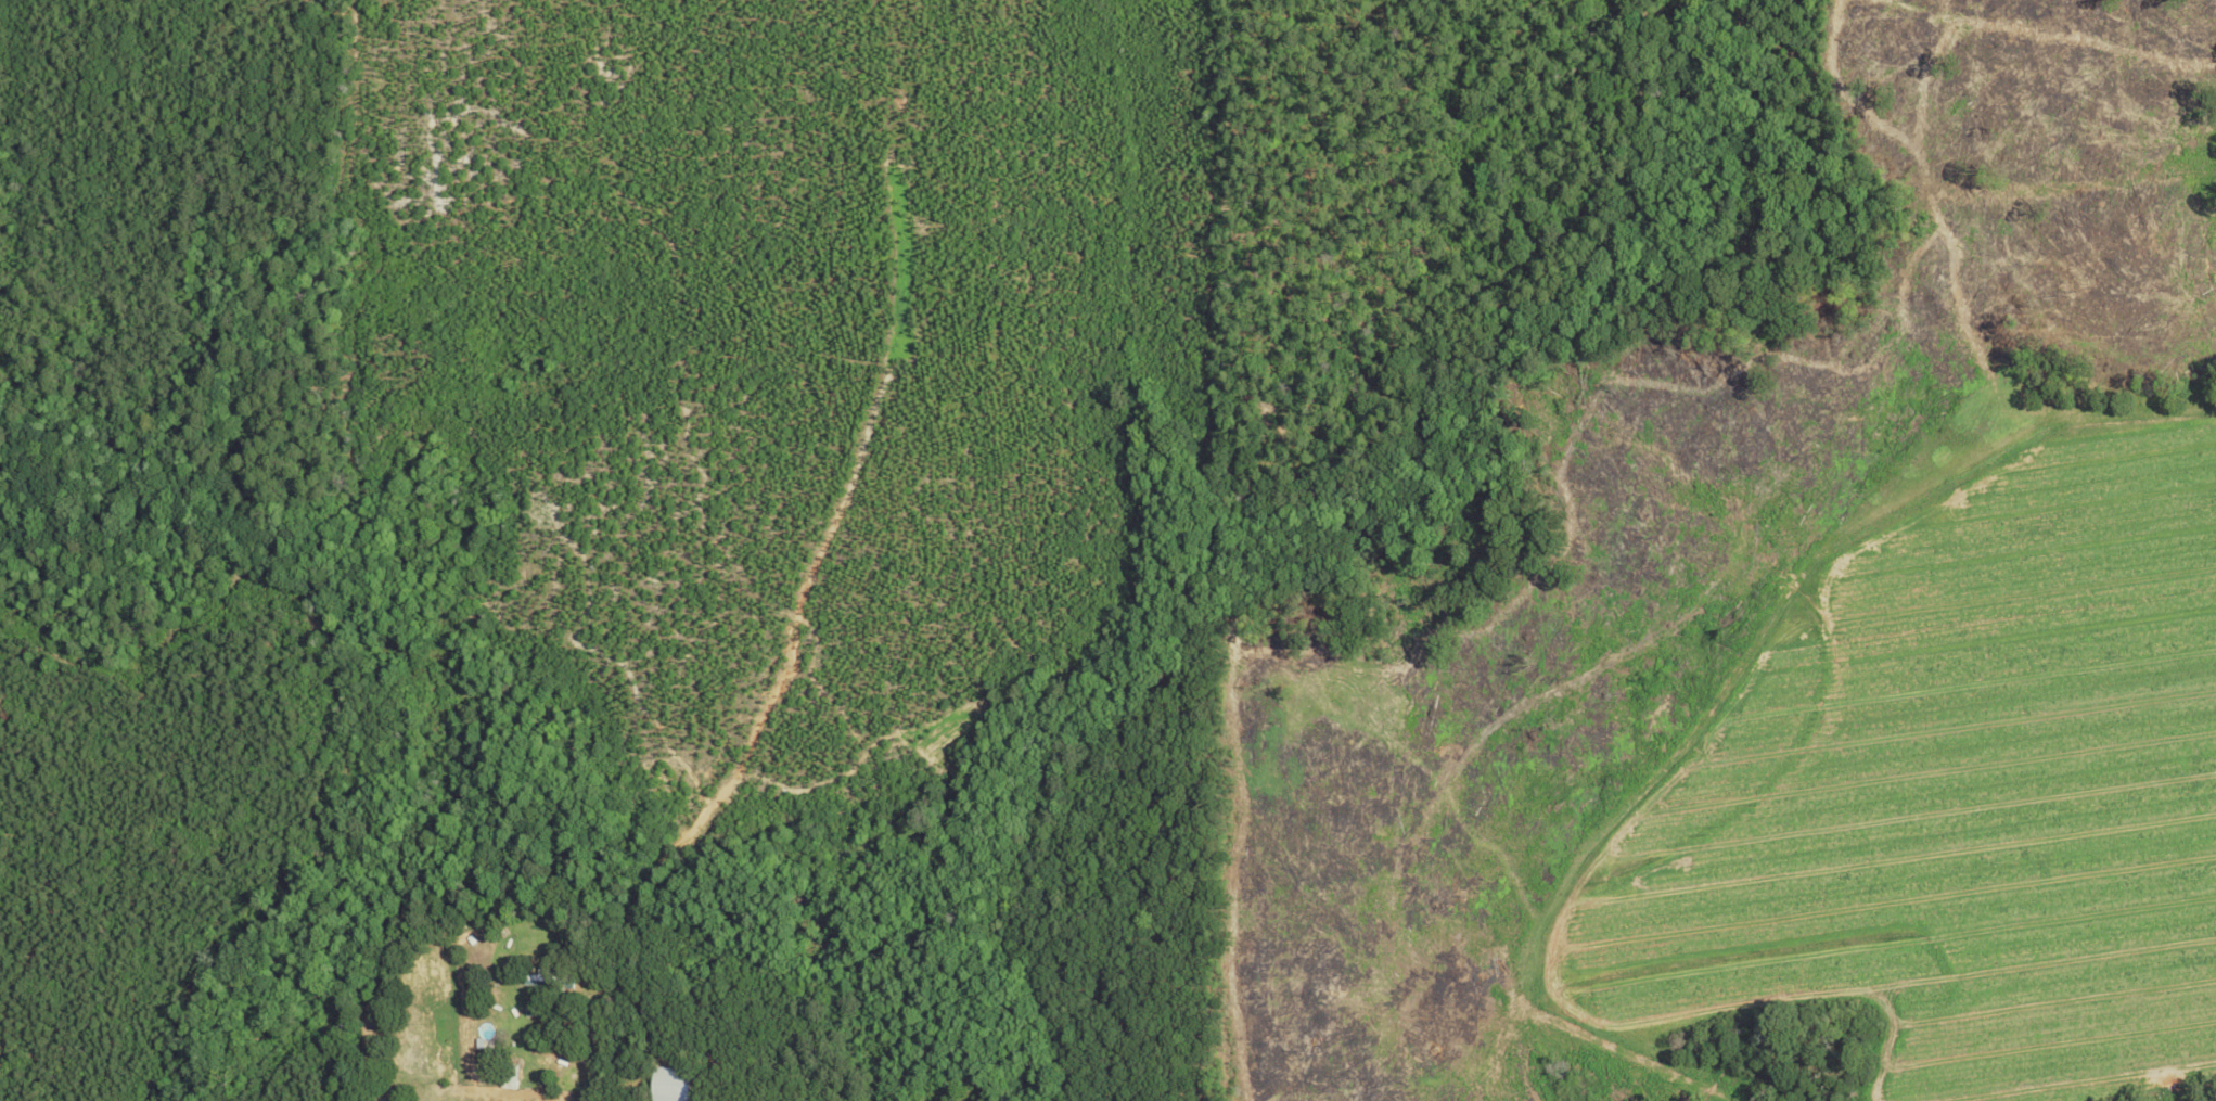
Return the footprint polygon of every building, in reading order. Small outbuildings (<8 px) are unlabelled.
[(541,984),(541,974),(520,974),(520,984),(541,984)] [(690,1068),(652,1067),(651,1100),(689,1100),(690,1068)]
